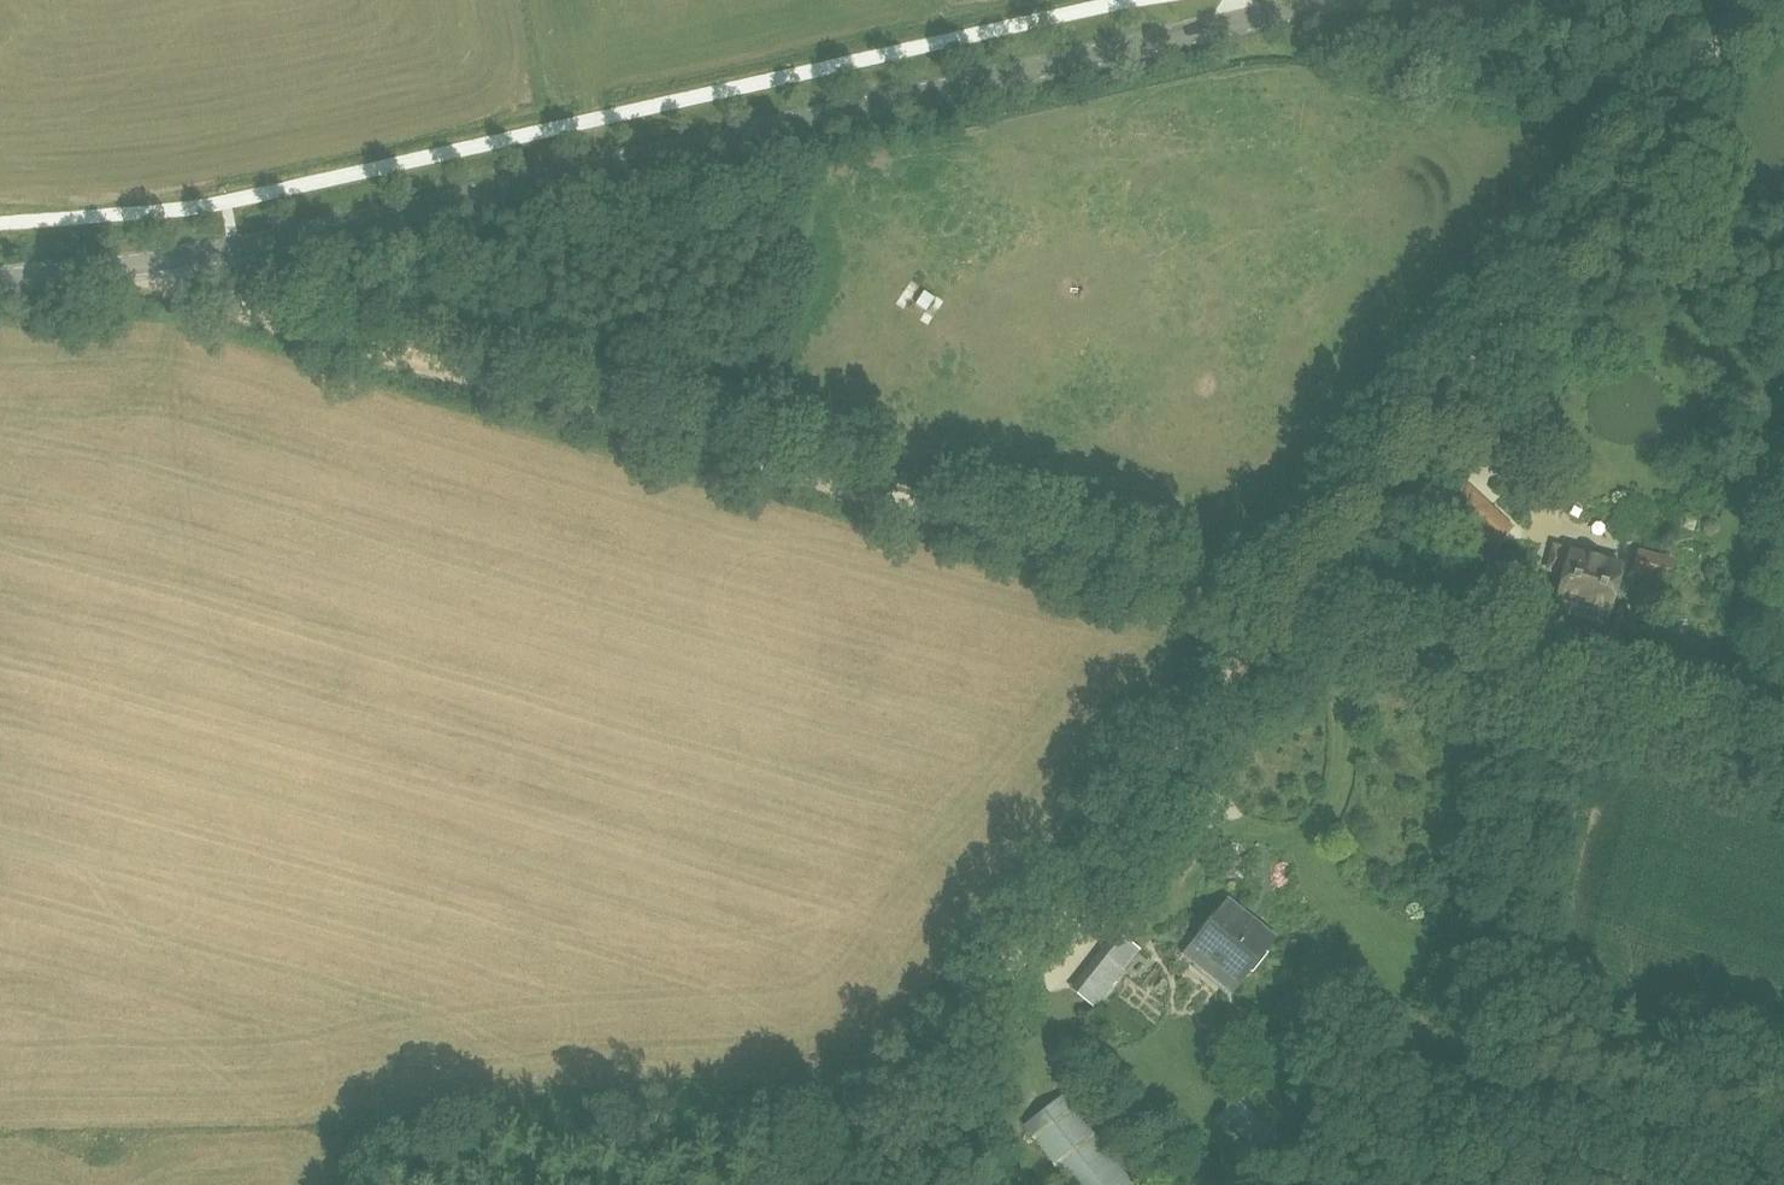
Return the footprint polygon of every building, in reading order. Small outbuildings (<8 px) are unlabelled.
[(749,382),(741,380),(739,393),(746,394),(749,382)] [(1513,527),(1468,485),(1449,504),(1494,547),(1513,527)] [(1609,611),(1621,566),(1550,547),(1546,558),(1556,561),(1553,571),(1565,574),(1559,597),(1609,611)] [(1632,574),(1663,578),(1663,577),(1668,556),(1640,549),(1632,574)] [(1231,903),(1223,912),(1222,911),(1218,916),(1215,914),(1202,930),(1205,933),(1187,955),(1230,990),(1249,967),(1252,970),(1265,954),(1262,951),(1266,946),(1264,945),(1272,936),(1231,903)] [(1117,932),(1101,952),(1100,951),(1092,962),(1115,981),(1124,970),(1127,973),(1143,953),(1117,932)] [(1025,1127),(1070,1184),(1134,1184),(1065,1096),(1025,1127)]
